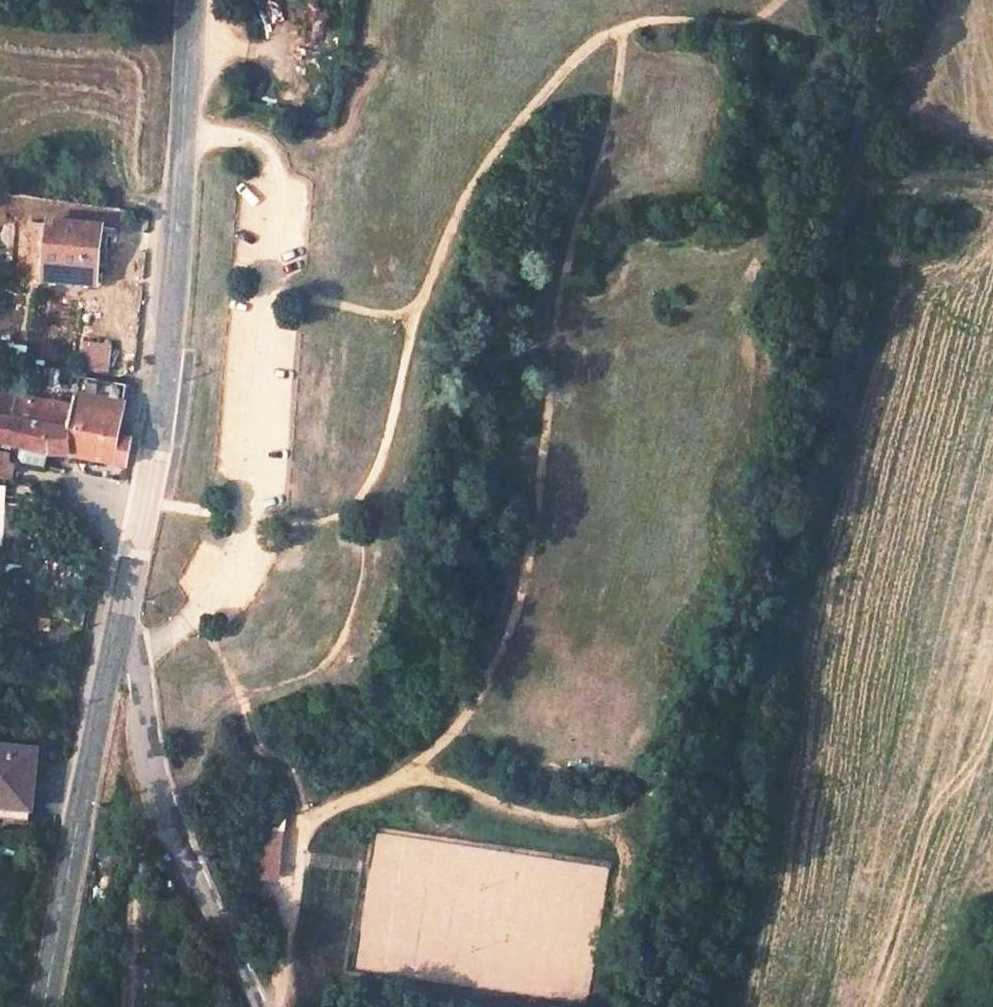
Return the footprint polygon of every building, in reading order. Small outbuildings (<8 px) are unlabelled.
[(49,226),(41,283),(94,290),(102,233),(49,226)] [(109,372),(113,344),(83,340),(79,367),(109,372)] [(74,381),(71,399),(120,407),(123,387),(74,378),(74,381)] [(15,399),(0,396),(0,443),(26,449),(23,463),(48,468),(49,454),(69,456),(68,425),(70,408),(15,399)] [(71,399),(70,408),(68,425),(69,456),(128,468),(131,440),(115,436),(120,407),(71,399)] [(33,811),(37,747),(0,745),(0,808),(33,811)] [(33,811),(2,809),(1,824),(32,826),(33,811)]
